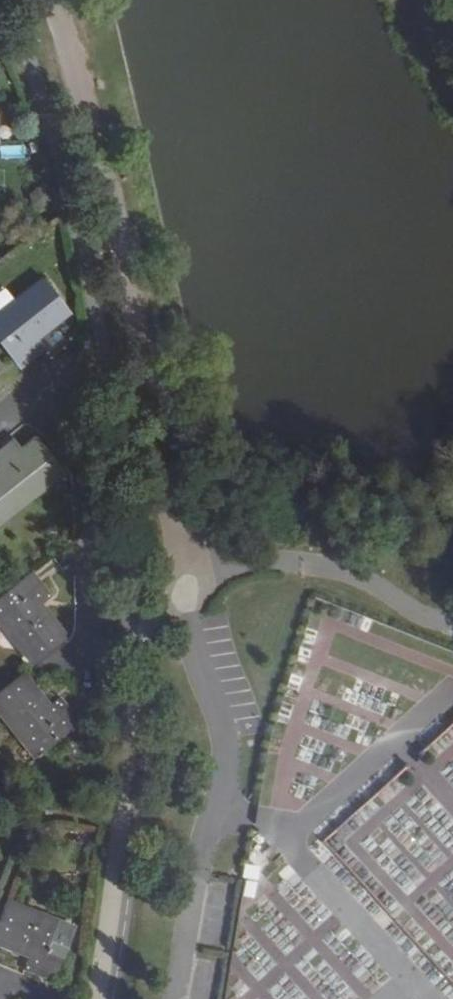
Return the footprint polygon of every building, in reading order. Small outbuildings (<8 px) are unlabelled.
[(0,347),(19,371),(44,351),(35,339),(67,313),(43,281),(0,315),(0,317),(14,336),(0,347)] [(12,440),(0,449),(0,519),(45,483),(12,440)] [(31,665),(62,641),(38,608),(51,598),(30,573),(16,584),(0,596),(0,625),(31,665)] [(77,723),(65,708),(57,699),(45,709),(19,675),(0,690),(0,715),(34,758),(77,723)] [(3,904),(0,911),(0,945),(27,956),(21,971),(51,983),(61,955),(69,930),(3,904)]
